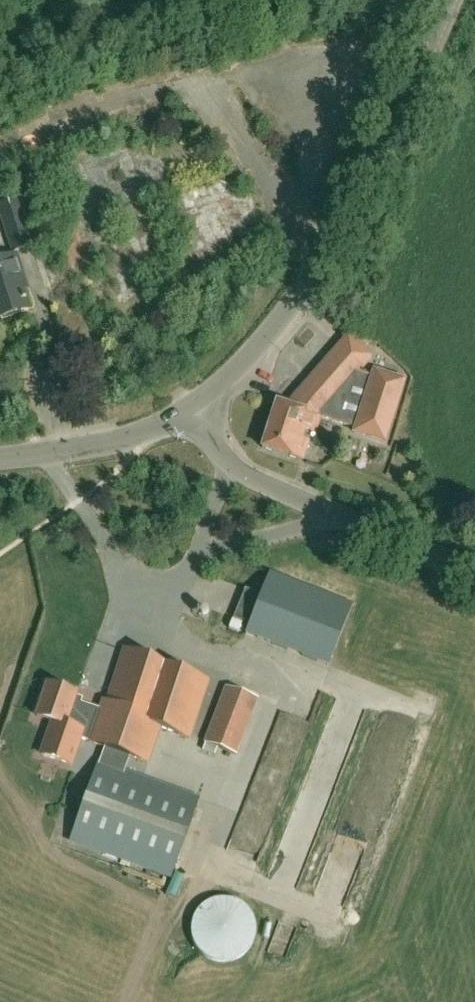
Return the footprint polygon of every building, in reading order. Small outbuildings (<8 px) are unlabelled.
[(106,153),(17,175),(32,235),(54,230),(59,232),(63,250),(45,254),(68,346),(84,354),(115,346),(107,316),(121,312),(117,299),(87,306),(80,276),(91,255),(140,243),(130,203),(130,202),(89,212),(98,196),(86,190),(91,189),(104,196),(120,192),(118,183),(134,179),(131,164),(124,160),(121,149),(106,153)] [(17,200),(0,205),(0,213),(13,253),(33,247),(17,200)] [(0,260),(0,319),(29,310),(19,281),(23,279),(15,255),(0,260)] [(384,443),(404,381),(374,371),(372,377),(359,373),(371,358),(347,336),(286,406),(276,402),(262,448),(302,461),(310,436),(314,438),(321,418),(355,429),(354,433),(384,443)] [(329,664),(352,605),(269,573),(246,632),(245,633),(329,666),(329,665),(329,664)] [(47,685),(36,716),(51,721),(40,754),(70,765),(79,739),(87,741),(87,742),(104,748),(99,763),(98,762),(70,841),(171,877),(199,799),(124,773),(129,758),(148,764),(160,729),(189,739),(209,681),(123,649),(105,702),(101,701),(98,710),(72,701),(75,694),(47,685)] [(237,756),(259,699),(224,685),(202,742),(237,756)] [(197,951),(206,959),(217,963),(229,964),(240,960),(249,952),(255,942),(257,931),(255,920),(249,910),(241,902),(230,898),(219,898),(208,901),(199,908),(193,918),(190,929),(192,941),(197,951)]
